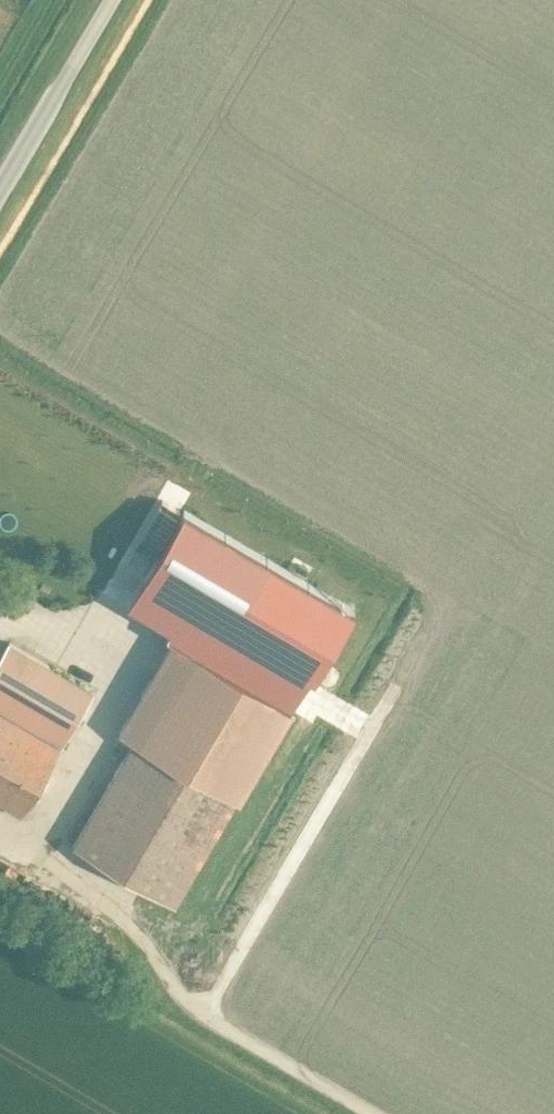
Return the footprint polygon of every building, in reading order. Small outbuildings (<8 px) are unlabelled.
[(182,507),(142,575),(185,600),(170,627),(165,634),(171,638),(288,707),(309,672),(315,676),(355,608),(348,605),(182,507)] [(58,581),(56,598),(71,600),(74,583),(58,581)] [(133,739),(72,844),(174,904),(236,799),(290,708),(288,707),(171,638),(117,730),(133,739)] [(0,653),(0,710),(60,744),(92,689),(8,639),(0,653)] [(0,710),(0,802),(19,813),(60,744),(0,710)]
